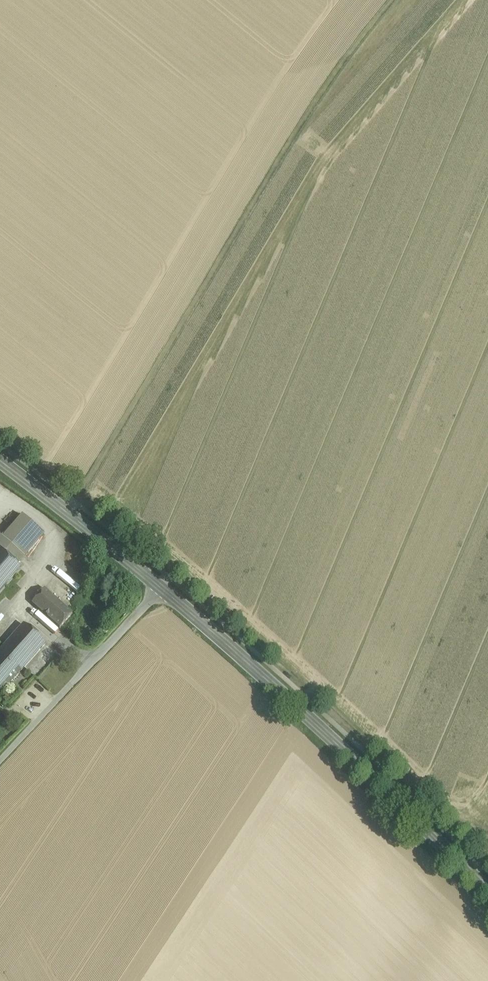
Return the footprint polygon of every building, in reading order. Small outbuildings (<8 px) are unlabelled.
[(22,515),(1,539),(20,555),(40,531),(22,515)] [(1,539),(0,541),(0,550),(14,562),(20,555),(1,539)] [(21,568),(14,562),(0,550),(0,592),(21,568)] [(75,583),(78,579),(59,563),(55,567),(75,583)] [(72,614),(44,589),(32,603),(60,627),(72,614)] [(0,651),(0,656),(19,673),(45,644),(23,624),(0,651)] [(19,673),(0,656),(0,695),(19,673)]
